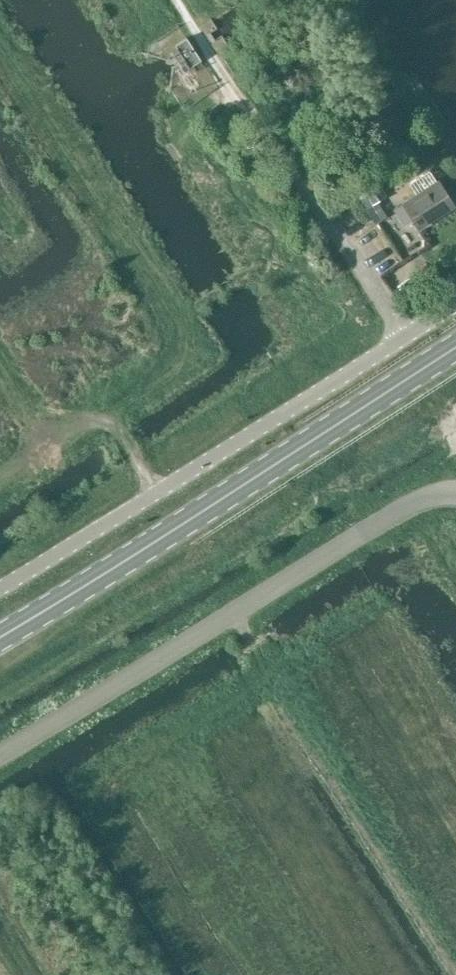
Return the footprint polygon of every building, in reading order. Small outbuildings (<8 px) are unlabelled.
[(201,60),(186,38),(174,45),(189,68),(201,60)] [(388,221),(376,203),(387,196),(370,170),(357,178),(361,185),(352,191),(377,228),(388,221)] [(416,195),(437,182),(430,171),(409,185),(416,195)] [(416,195),(403,204),(397,208),(403,218),(409,214),(418,229),(454,206),(439,181),(437,182),(416,195)]
